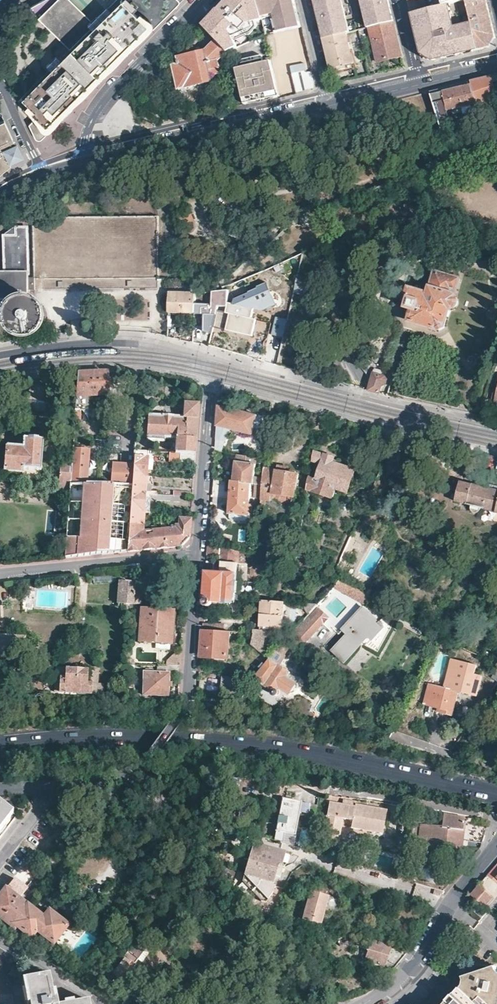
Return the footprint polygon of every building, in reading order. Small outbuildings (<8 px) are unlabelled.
[(179,3),(182,0),(122,0),(21,103),(27,109),(25,112),(33,122),(29,127),(37,141),(42,140),(179,3)] [(71,52),(93,32),(88,27),(105,11),(97,0),(47,0),(29,9),(71,52)] [(223,49),(226,48),(265,35),(257,0),(226,0),(205,22),(212,38),(218,50),(223,49)] [(265,35),(301,27),(294,0),(257,0),(265,35)] [(322,29),(324,37),(346,32),(351,31),(343,0),(315,0),(322,29)] [(368,26),(370,26),(394,20),(389,0),(361,0),(368,26)] [(428,10),(425,0),(424,0),(410,4),(411,8),(413,13),(428,10)] [(488,0),(469,0),(474,23),(475,26),(479,44),(484,43),(485,47),(488,47),(489,46),(491,46),(496,34),(495,29),(494,25),(488,1),(488,0)] [(456,27),(450,4),(445,5),(428,10),(413,13),(423,55),(428,57),(432,59),(450,55),(469,51),(480,48),(479,44),(475,26),(474,23),(456,27)] [(394,20),(370,26),(379,60),(403,54),(398,36),(394,20)] [(354,62),(346,32),(324,37),(332,71),(342,69),(341,66),(354,62)] [(219,61),(223,49),(218,50),(212,38),(205,51),(179,57),(180,61),(178,61),(179,65),(175,65),(180,90),(213,82),(212,76),(222,74),(219,61)] [(274,83),(277,82),(271,58),(236,67),(245,104),(264,99),(272,98),(273,97),(274,96),(275,95),(276,94),(276,93),(276,92),(274,83)] [(471,81),(476,100),(496,101),(496,83),(495,76),(485,78),(471,81)] [(449,86),(444,88),(446,98),(438,99),(439,110),(476,100),(471,81),(449,86)] [(277,82),(274,83),(276,92),(276,93),(276,94),(275,95),(274,96),(273,97),(272,98),(280,96),(277,82)] [(3,121),(0,122),(0,173),(5,169),(19,158),(15,147),(3,121)] [(357,129),(358,139),(372,135),(370,126),(357,129)] [(158,214),(35,217),(34,289),(157,287),(158,214)] [(11,297),(22,298),(27,294),(28,289),(34,289),(34,278),(27,278),(28,228),(15,227),(0,236),(0,297),(11,297)] [(373,267),(376,258),(365,254),(362,262),(361,263),(373,267)] [(456,308),(458,306),(459,303),(458,300),(457,297),(456,296),(453,295),(454,290),(458,291),(461,280),(457,278),(459,273),(443,268),(442,275),(437,273),(430,296),(411,291),(408,300),(411,301),(408,312),(412,313),(413,313),(413,314),(414,315),(414,316),(412,322),(439,329),(439,330),(446,326),(450,309),(451,309),(453,309),(454,308),(456,308)] [(298,277),(293,292),(306,295),(309,288),(314,290),(313,297),(323,299),(324,291),(326,292),(328,284),(298,277)] [(204,333),(212,335),(219,306),(228,306),(229,290),(213,291),(212,304),(195,303),(193,314),(204,315),(202,331),(202,333),(204,333)] [(196,293),(170,292),(168,319),(170,320),(171,313),(186,314),(193,314),(195,303),(196,293)] [(42,318),(42,315),(41,311),(39,308),(37,306),(33,304),(30,303),(26,304),(23,305),(20,307),(18,309),(16,312),(15,316),(16,319),(17,323),(19,326),(21,328),(24,330),(28,330),(31,330),(35,329),(38,327),(40,325),(42,321),(42,318)] [(368,390),(380,394),(382,386),(383,385),(384,385),(385,385),(386,384),(386,383),(387,383),(387,382),(385,378),(382,376),(383,372),(376,370),(374,371),(368,390)] [(92,373),(77,374),(74,410),(108,409),(106,372),(92,373)] [(32,397),(32,410),(44,409),(44,396),(32,397)] [(197,426),(199,404),(184,403),(183,417),(148,415),(147,439),(164,441),(164,439),(175,440),(175,453),(195,454),(197,426)] [(217,426),(216,434),(221,434),(222,427),(253,434),(257,415),(218,406),(217,426)] [(327,428),(329,418),(320,415),(319,426),(318,429),(324,430),(327,428)] [(87,419),(74,417),(71,448),(85,449),(87,419)] [(316,439),(318,429),(319,426),(310,424),(308,437),(316,439)] [(40,479),(43,432),(23,430),(15,430),(13,446),(6,445),(6,447),(2,447),(1,466),(4,467),(4,470),(20,472),(21,472),(21,473),(21,476),(21,477),(28,478),(27,482),(33,483),(33,478),(40,479)] [(254,444),(253,457),(257,458),(266,459),(267,446),(263,446),(263,445),(254,444)] [(85,449),(71,448),(70,464),(69,482),(86,483),(88,450),(85,449)] [(132,475),(146,476),(148,454),(153,454),(153,452),(134,450),(133,464),(132,475)] [(310,477),(308,489),(332,497),(334,490),(335,490),(335,489),(336,489),(347,493),(355,470),(333,462),(335,457),(325,454),(324,455),(314,451),(313,461),(321,464),(316,479),(310,477)] [(168,461),(194,463),(195,454),(175,453),(169,453),(168,461)] [(256,486),(263,487),(264,479),(254,478),(257,458),(253,457),(241,455),(240,462),(236,462),(234,481),(251,485),(256,486)] [(69,482),(70,464),(60,463),(59,469),(56,469),(55,495),(68,496),(69,482)] [(113,463),(111,485),(132,486),(132,475),(133,464),(132,464),(132,465),(124,465),(124,464),(121,464),(115,464),(115,463),(113,463)] [(262,500),(265,501),(270,501),(273,499),(280,504),(281,503),(282,504),(283,504),(284,504),(285,504),(292,501),(293,498),(295,498),(299,475),(298,474),(290,472),(289,471),(289,469),(278,466),(277,470),(265,467),(264,479),(263,487),(262,498),(262,500)] [(132,486),(131,493),(150,494),(150,492),(144,491),(146,476),(132,475),(132,486)] [(249,504),(251,485),(234,481),(231,481),(229,513),(230,513),(248,515),(249,515),(249,508),(252,508),(252,504),(249,504)] [(68,496),(64,558),(71,557),(71,552),(77,552),(77,556),(90,555),(127,551),(129,524),(130,509),(131,493),(132,486),(111,485),(86,483),(69,482),(68,496)] [(480,507),(496,512),(496,491),(491,490),(483,487),(460,482),(457,495),(455,500),(471,505),(480,507)] [(130,509),(148,510),(149,497),(152,497),(153,497),(157,499),(171,500),(172,501),(179,501),(179,496),(172,495),(150,494),(131,493),(130,509)] [(130,509),(129,524),(143,523),(144,512),(148,512),(148,510),(130,509)] [(248,515),(230,513),(230,517),(232,520),(245,521),(248,518),(248,515)] [(160,548),(166,547),(165,520),(161,521),(161,529),(156,530),(156,526),(154,526),(154,549),(160,548)] [(172,547),(177,546),(175,526),(170,526),(170,520),(165,520),(166,547),(172,547)] [(189,530),(190,520),(179,520),(179,525),(178,526),(175,526),(177,546),(181,546),(185,542),(189,538),(189,530)] [(129,524),(127,551),(135,550),(141,550),(142,532),(143,526),(143,523),(129,524)] [(142,532),(141,550),(147,549),(154,549),(154,526),(150,526),(150,531),(142,532)] [(209,542),(217,544),(218,530),(210,529),(209,542)] [(299,539),(297,554),(307,556),(310,547),(306,547),(308,542),(306,541),(299,539)] [(205,591),(204,605),(211,606),(212,604),(224,605),(225,607),(234,608),(236,592),(237,592),(238,581),(237,581),(239,549),(217,544),(209,542),(208,555),(222,556),(221,572),(207,571),(205,591)] [(150,578),(136,573),(136,578),(134,598),(142,599),(143,588),(150,578)] [(129,604),(134,604),(134,598),(136,578),(120,577),(118,603),(121,604),(120,610),(128,610),(129,604)] [(370,597),(340,580),(330,591),(345,600),(349,593),(366,603),(370,597)] [(282,627),(284,602),(262,601),(260,626),(282,627)] [(333,613),(320,601),(317,605),(283,641),(295,653),(307,641),(323,624),(333,613)] [(377,652),(393,623),(384,616),(379,621),(362,608),(342,630),(346,634),(332,651),(344,662),(361,643),(377,652)] [(170,644),(173,611),(141,609),(139,637),(137,636),(137,645),(143,645),(144,645),(144,642),(170,644)] [(229,631),(202,628),(200,658),(227,660),(229,631)] [(254,629),(252,648),(265,650),(267,630),(254,629)] [(22,661),(23,638),(0,636),(0,660),(6,660),(22,661)] [(443,650),(449,640),(443,637),(438,647),(443,650)] [(284,644),(282,643),(275,650),(277,652),(284,644)] [(178,651),(173,651),(164,659),(164,665),(177,665),(178,651)] [(295,682),(286,676),(289,673),(271,659),(256,677),(274,691),(274,692),(275,693),(277,694),(278,693),(279,692),(279,691),(279,690),(278,689),(280,687),(288,693),(295,682)] [(477,666),(450,659),(443,687),(428,683),(422,705),(437,709),(453,713),(459,692),(477,697),(482,676),(475,674),(477,666)] [(164,665),(158,664),(157,670),(168,671),(168,673),(179,674),(180,665),(177,665),(164,665)] [(96,684),(97,670),(56,668),(54,692),(90,694),(91,684),(96,684)] [(167,695),(168,673),(144,672),(143,694),(167,695)] [(337,711),(330,708),(327,715),(334,719),(337,711)] [(296,834),(299,815),(308,817),(311,804),(287,799),(283,820),(279,819),(276,837),(284,838),(285,832),(296,834)] [(382,833),(387,810),(355,805),(355,807),(329,802),(322,839),(338,842),(343,818),(352,820),(351,827),(382,833)] [(16,815),(0,804),(0,836),(16,815)] [(463,831),(465,817),(444,814),(442,828),(422,825),(422,826),(419,844),(461,849),(463,831)] [(467,842),(481,843),(486,830),(469,827),(467,841),(467,842)] [(281,866),(285,851),(253,842),(241,880),(262,901),(266,903),(272,892),(274,885),(272,885),(274,875),(279,877),(282,866),(281,866)] [(285,851),(281,866),(282,866),(283,867),(291,853),(285,851)] [(353,854),(341,851),(338,859),(350,862),(353,854)] [(488,875),(496,882),(496,865),(488,875)] [(6,890),(17,898),(33,878),(21,869),(6,890)] [(493,913),(496,909),(496,893),(493,889),(496,885),(496,882),(488,875),(471,895),(493,913)] [(320,923),(327,897),(327,896),(326,896),(326,895),(328,889),(314,884),(311,891),(310,891),(308,899),(303,898),(301,906),(305,908),(303,918),(320,923)] [(29,908),(17,898),(6,890),(0,897),(0,916),(14,927),(15,924),(29,908)] [(487,911),(479,904),(475,910),(482,917),(487,911)] [(44,919),(29,908),(15,924),(30,936),(36,930),(53,943),(67,926),(50,912),(45,918),(45,919),(44,919)] [(384,967),(391,947),(371,941),(368,949),(364,960),(384,967)] [(138,962),(148,950),(138,942),(129,953),(127,952),(113,970),(114,971),(110,976),(121,984),(138,962)] [(358,958),(364,960),(368,949),(362,947),(358,958)] [(408,954),(393,949),(387,967),(395,970),(396,968),(408,954)] [(151,952),(148,950),(138,962),(141,964),(151,952)] [(495,972),(493,968),(465,977),(466,983),(465,988),(450,1003),(496,1003),(496,974),(495,972)] [(58,998),(54,998),(50,974),(23,979),(25,991),(27,1003),(30,1003),(59,1003),(58,998)]
